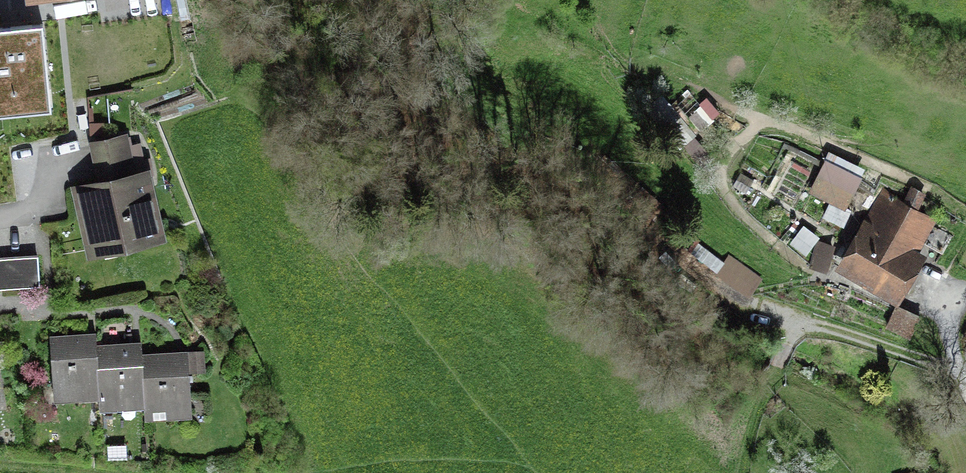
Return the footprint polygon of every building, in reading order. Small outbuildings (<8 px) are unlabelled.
[(0,28),(0,114),(36,111),(34,91),(49,90),(43,24),(0,28)] [(704,97),(695,111),(710,121),(720,106),(704,97)] [(133,167),(126,137),(97,144),(104,174),(115,171),(117,181),(101,185),(100,182),(77,187),(90,243),(115,238),(117,246),(136,242),(135,240),(159,235),(145,175),(131,178),(128,168),(133,167)] [(864,177),(828,158),(812,190),(848,208),(864,177)] [(902,204),(884,194),(844,264),(902,297),(923,260),(912,254),(931,222),(918,215),(930,193),(913,184),(902,204)] [(804,227),(795,241),(808,250),(817,236),(804,227)] [(830,245),(817,241),(810,264),(823,268),(830,245)] [(749,295),(761,280),(729,256),(723,263),(696,242),(690,250),(749,295)] [(37,256),(22,257),(24,287),(40,286),(37,256)] [(9,288),(24,287),(22,257),(7,258),(9,288)] [(9,288),(7,258),(0,258),(0,289),(9,288)] [(897,309),(888,328),(908,337),(917,318),(897,309)] [(96,334),(51,337),(55,393),(99,390),(97,347),(96,334)] [(141,344),(97,347),(99,390),(100,403),(145,400),(142,356),(141,344)] [(187,353),(142,356),(145,400),(146,412),(190,409),(188,371),(203,370),(201,354),(187,355),(187,353)]
